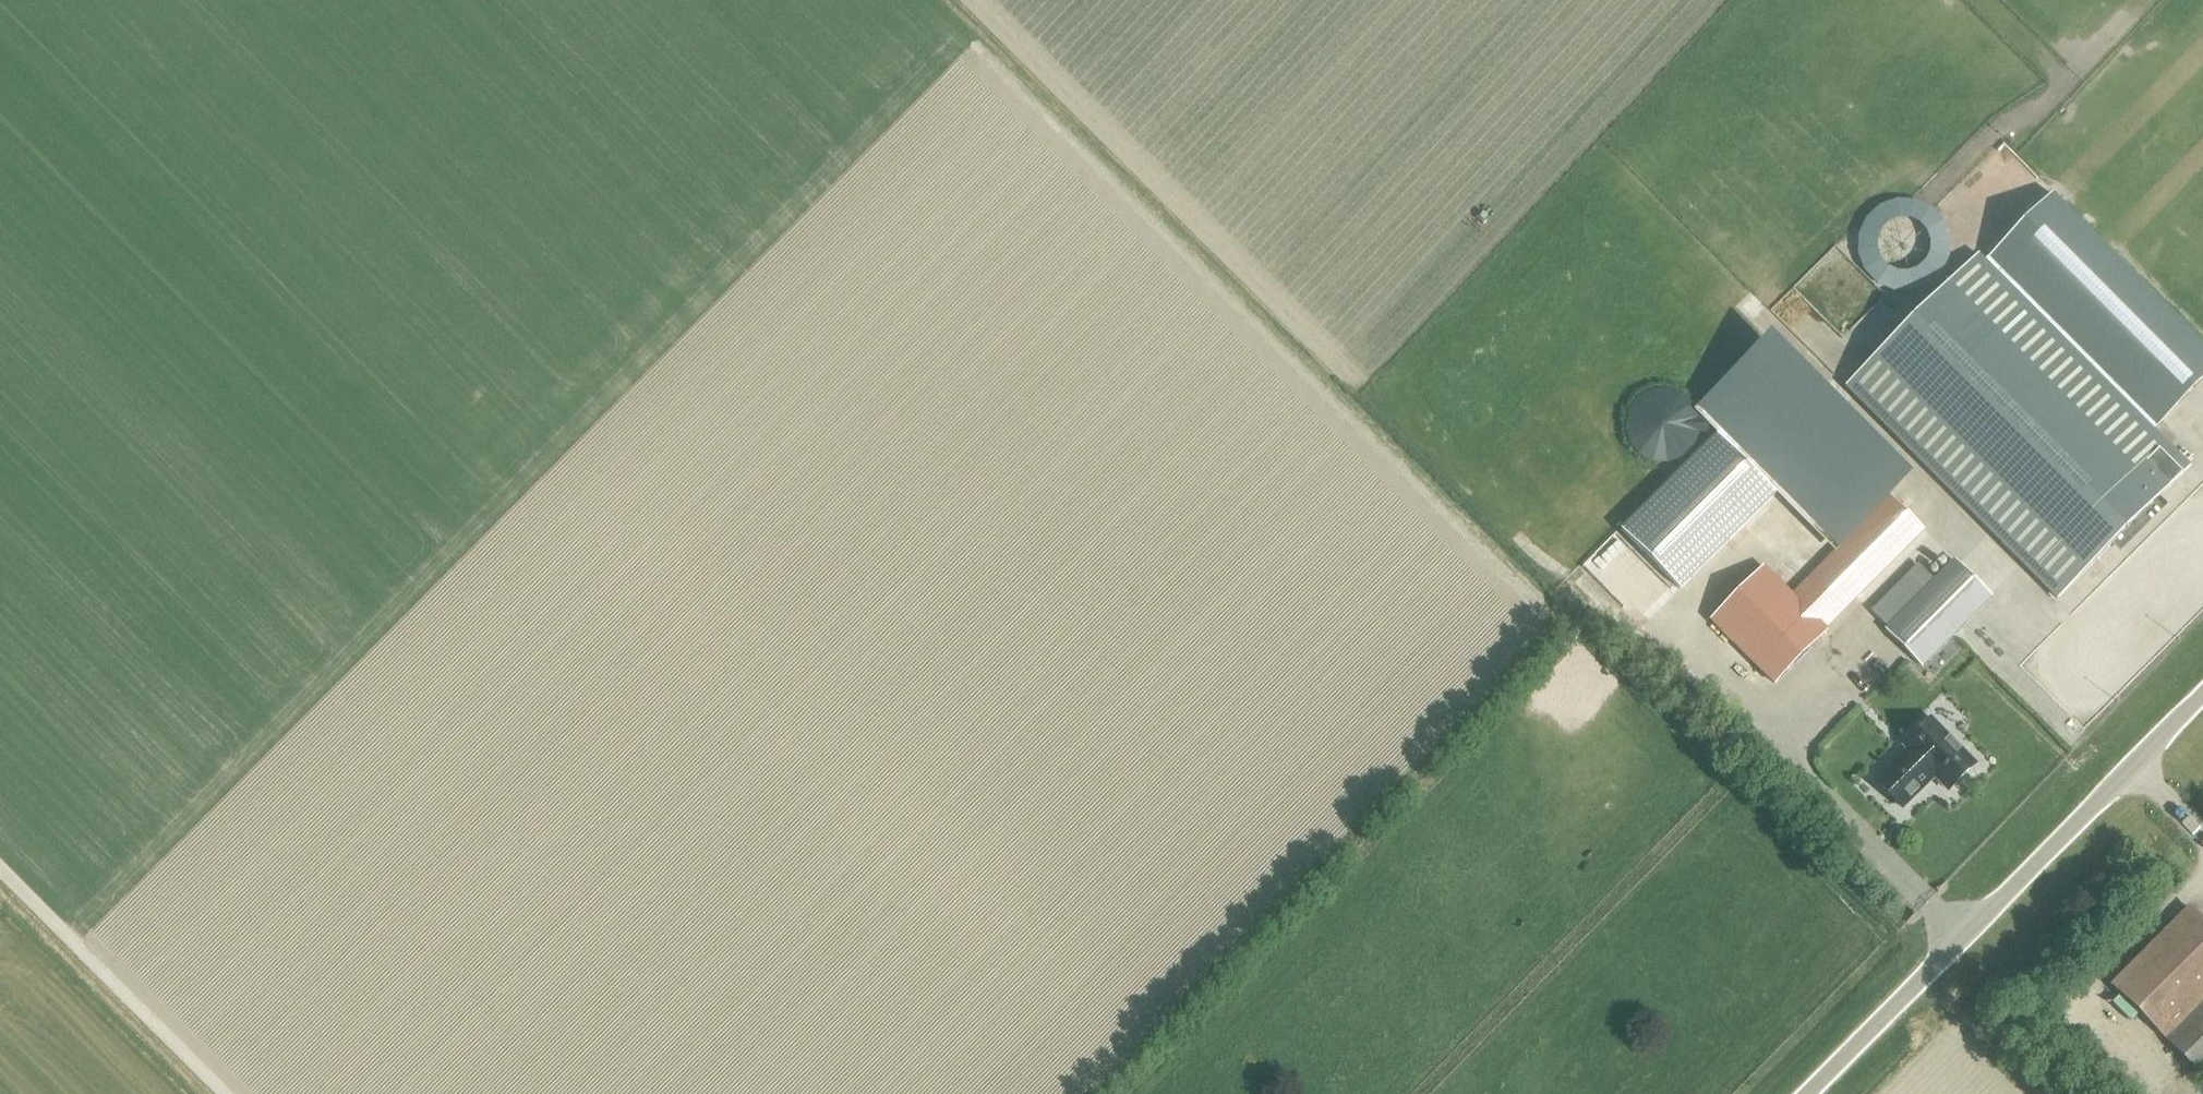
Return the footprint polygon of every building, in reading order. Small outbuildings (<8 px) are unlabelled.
[(2016,292),(2170,447),(2202,414),(2202,346),(2083,225),(2016,292)] [(1846,387),(2057,599),(2189,466),(2170,447),(2016,292),(1979,255),(1846,387)] [(1621,530),(1679,589),(1775,493),(1717,435),(1621,530)] [(1710,619),(1774,683),(1827,630),(1824,627),(1841,610),(1841,611),(1923,528),(1890,496),(1791,595),(1763,566),(1710,619)] [(1885,629),(1922,666),(1991,596),(1954,559),(1885,629)] [(1875,782),(1901,807),(1933,775),(1947,789),(1973,763),(1928,719),(1903,745),(1908,749),(1875,782)] [(2202,1075),(2202,1074),(2202,921),(2189,907),(2112,984),(2202,1075)]
